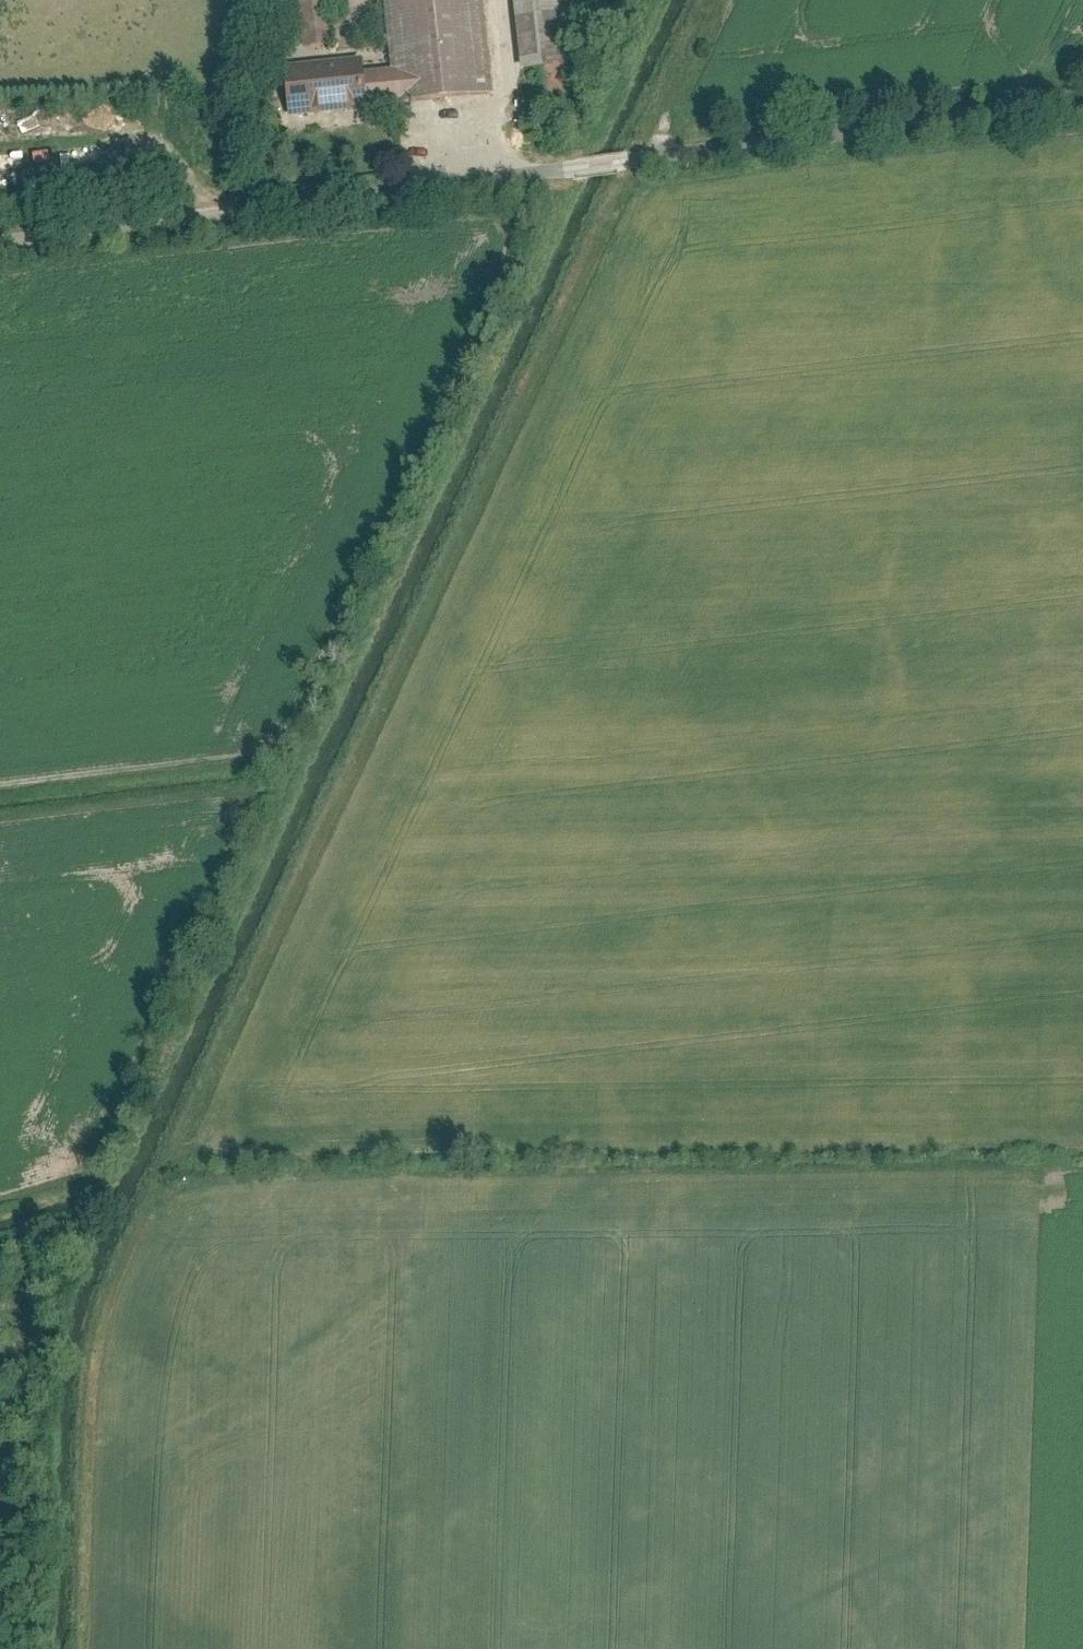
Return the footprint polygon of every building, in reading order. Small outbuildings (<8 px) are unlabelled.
[(398,70),(401,96),(494,85),(484,0),(389,0),(398,70)] [(524,68),(579,62),(572,0),(516,0),(524,68)] [(365,56),(287,65),(292,114),(371,105),(370,100),(367,74),(365,56)] [(401,96),(398,70),(367,74),(370,100),(401,96)]
